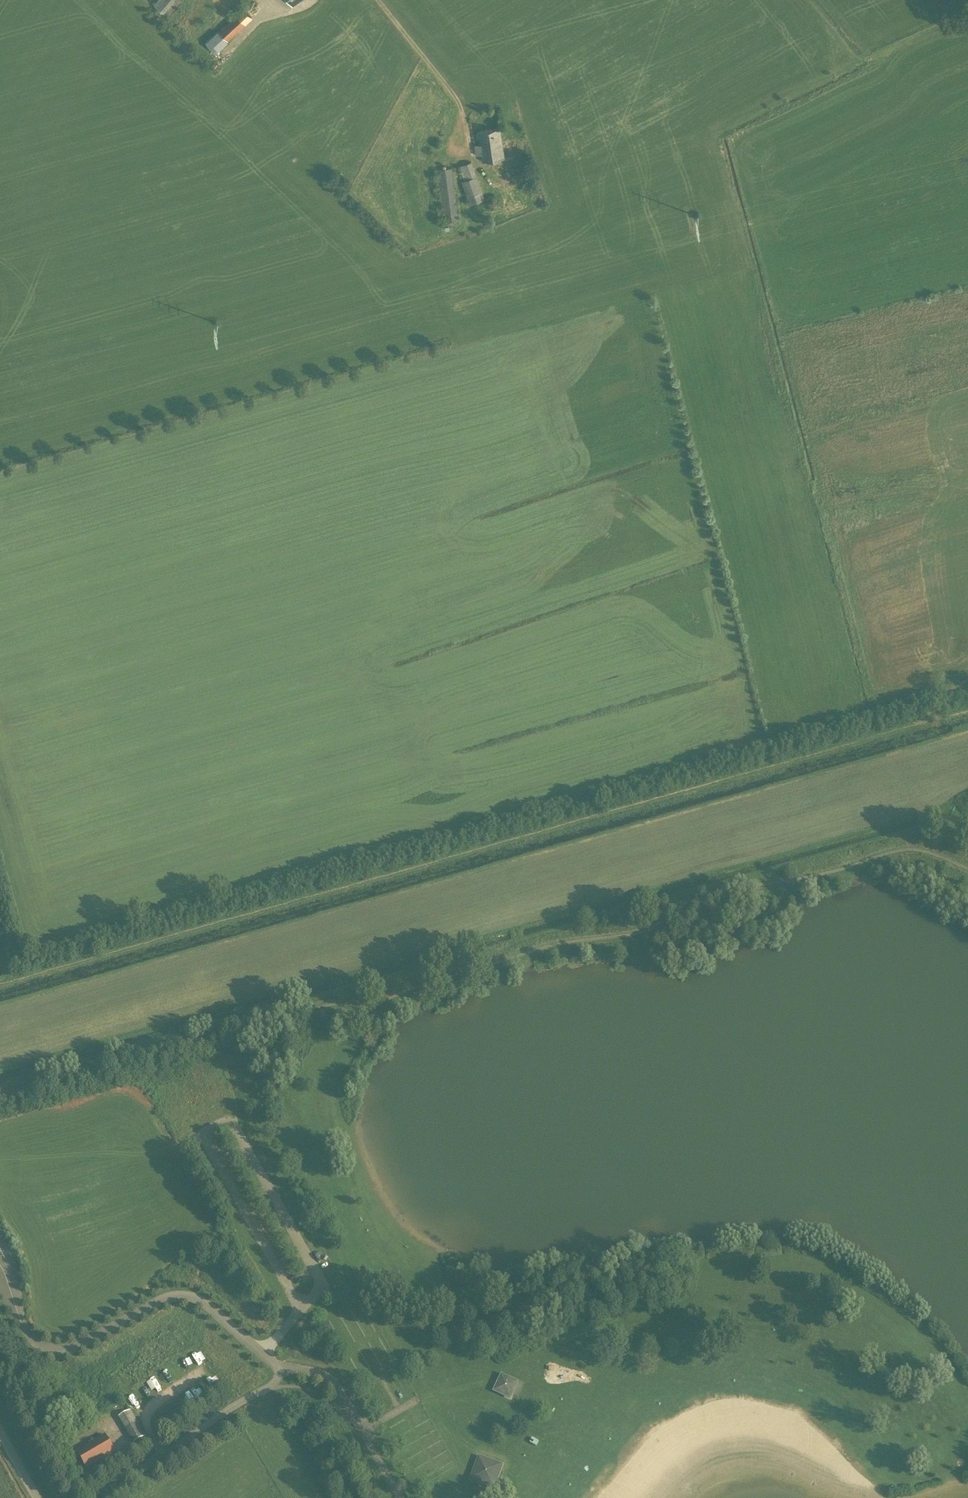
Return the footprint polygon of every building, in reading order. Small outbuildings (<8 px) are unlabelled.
[(175,0),(157,0),(154,5),(163,13),(175,0)] [(243,7),(237,12),(246,22),(252,17),(243,7)] [(232,35),(241,27),(232,17),(223,25),(232,35)] [(205,42),(216,52),(227,40),(216,30),(205,42)] [(478,131),(480,146),(475,147),(476,154),(482,154),(483,161),(504,157),(500,128),(478,131)] [(464,179),(476,175),(472,161),(459,166),(464,179)] [(443,221),(459,219),(452,167),(436,169),(443,221)] [(510,1392),(507,1391),(512,1380),(500,1375),(493,1389),(508,1396),(510,1392)] [(140,1428),(128,1435),(133,1444),(145,1436),(140,1428)] [(87,1471),(116,1454),(106,1435),(76,1452),(87,1471)] [(491,1484),(493,1477),(490,1476),(494,1463),(478,1457),(471,1476),(491,1484)]
